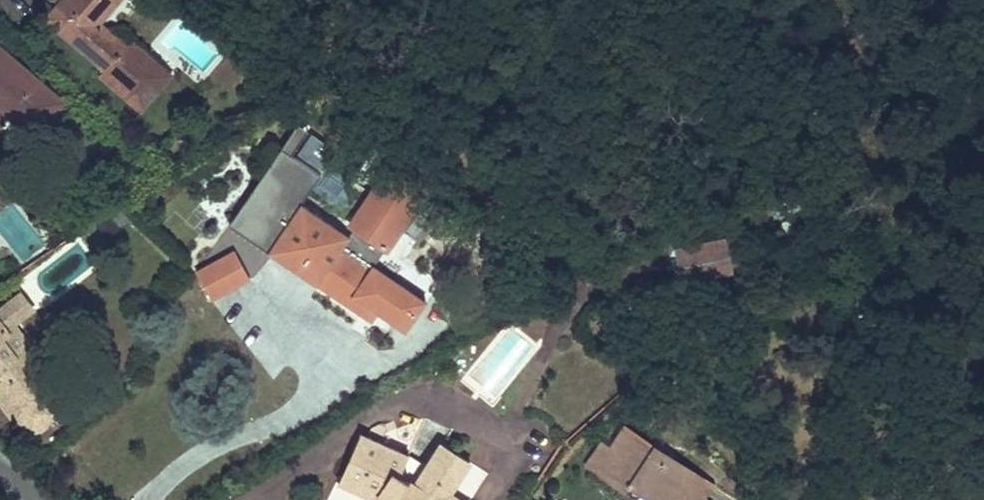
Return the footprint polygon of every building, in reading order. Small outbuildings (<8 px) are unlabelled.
[(100,65),(94,72),(134,106),(160,75),(121,41),(90,16),(103,0),(52,0),(47,5),(57,13),(66,21),(59,30),(100,65)] [(57,13),(47,5),(40,14),(59,30),(66,21),(57,13)] [(164,70),(125,36),(121,41),(160,75),(164,70)] [(0,52),(0,109),(30,133),(59,98),(0,52)] [(418,201),(380,178),(351,227),(390,250),(418,201)] [(233,243),(193,260),(209,290),(248,273),(245,265),(269,245),(353,309),(364,299),(400,327),(422,296),(368,257),(363,262),(336,242),(344,229),(299,198),(290,208),(284,203),(267,228),(259,239),(239,256),(233,243)] [(728,276),(721,240),(672,249),(680,286),(728,276)] [(0,301),(0,321),(4,325),(11,318),(29,302),(16,287),(0,301)] [(0,321),(0,370),(4,374),(0,377),(0,396),(16,414),(19,411),(34,429),(60,406),(45,388),(49,385),(34,368),(34,361),(42,354),(11,318),(4,325),(0,321)] [(606,451),(622,426),(613,421),(597,444),(606,451)] [(622,426),(606,451),(597,444),(581,468),(606,486),(619,467),(628,474),(620,485),(643,499),(661,499),(683,468),(652,447),(642,461),(631,454),(641,440),(622,426)] [(352,429),(333,482),(370,497),(374,489),(391,497),(389,499),(457,499),(459,496),(450,490),(455,480),(426,464),(417,477),(397,465),(404,449),(352,429)] [(427,457),(404,449),(397,465),(417,477),(426,464),(455,480),(472,454),(442,437),(427,457)] [(642,461),(652,447),(641,440),(631,454),(642,461)] [(619,467),(606,486),(612,489),(613,490),(618,483),(620,485),(628,474),(619,467)] [(699,478),(683,468),(661,499),(685,499),(699,478)] [(391,497),(374,489),(370,497),(368,499),(389,499),(391,497)]
